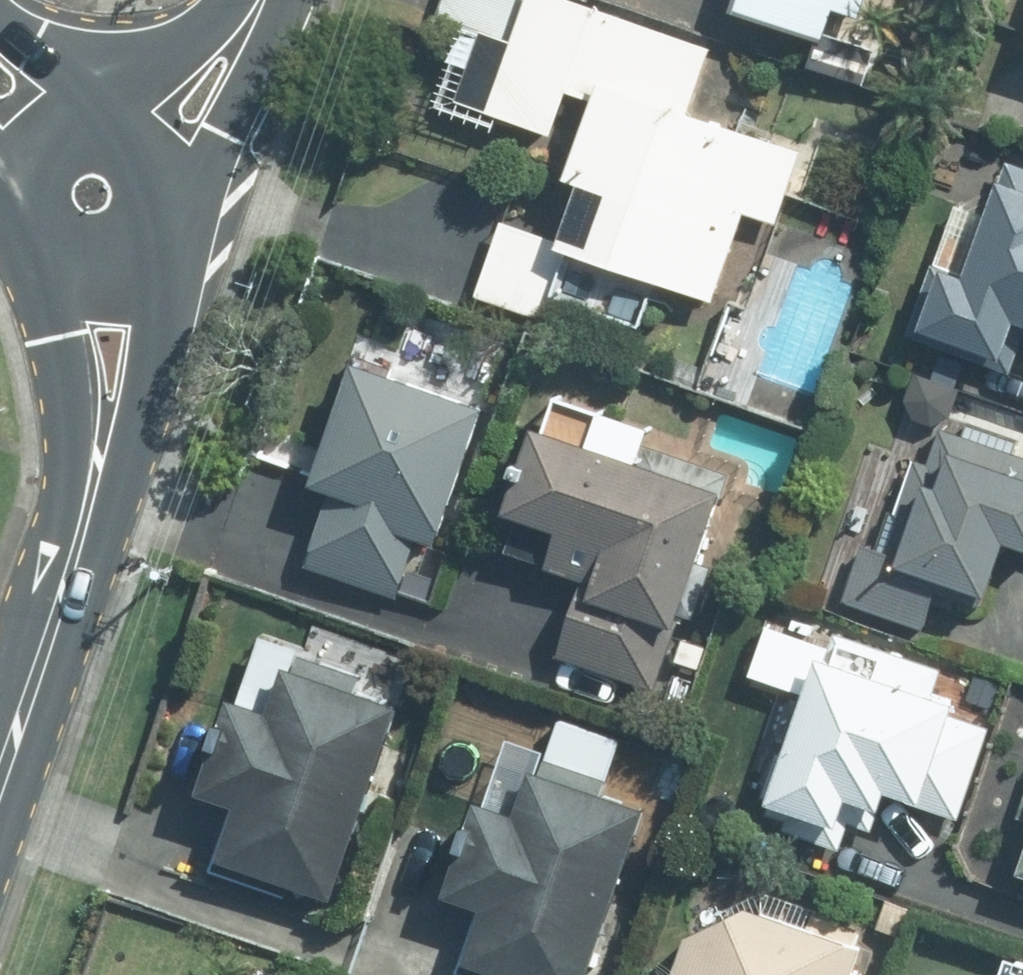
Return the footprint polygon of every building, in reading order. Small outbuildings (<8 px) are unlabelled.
[(588,0),(453,0),(446,20),(476,30),(449,105),(549,141),(567,92),(601,105),(555,230),(508,213),(472,312),(545,338),(574,257),(719,309),(750,224),(783,236),(815,149),(698,107),(720,47),(588,0)] [(727,7),(874,59),(895,0),(729,0),(727,7)] [(952,199),(907,331),(1012,366),(1022,335),(1022,179),(1005,173),(992,212),(952,199)] [(425,609),(495,406),(359,360),(290,563),(425,609)] [(732,482),(534,420),(494,547),(598,580),(576,652),(669,681),(732,482)] [(911,426),(853,596),(934,623),(960,547),(1022,569),(1022,464),(911,426)] [(424,700),(269,635),(201,797),(244,815),(224,862),(336,909),(424,700)] [(880,851),(946,683),(829,637),(763,806),(880,851)] [(540,725),(456,964),(486,974),(594,974),(653,808),(613,794),(626,756),(540,725)] [(988,885),(1022,897),(1022,783),(988,885)] [(709,874),(676,974),(869,974),(884,931),(709,874)] [(936,942),(925,974),(1022,974),(1022,971),(936,942)]
